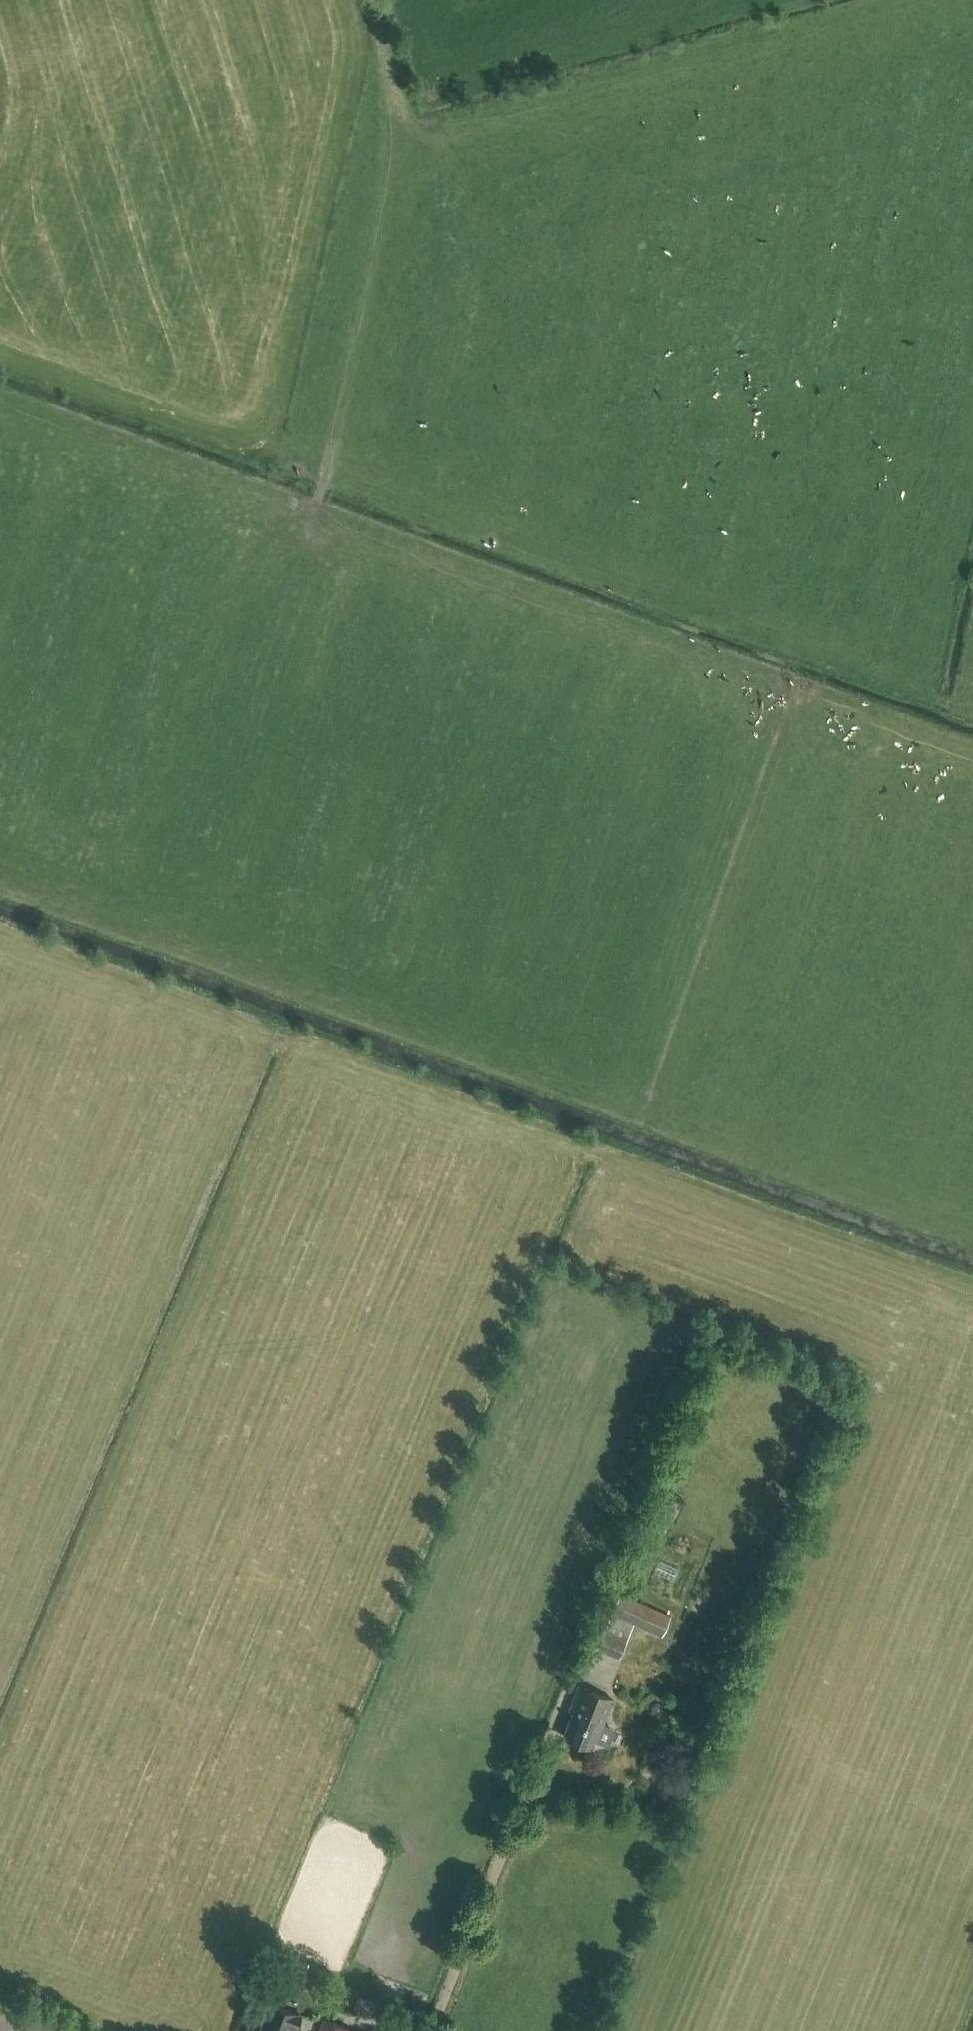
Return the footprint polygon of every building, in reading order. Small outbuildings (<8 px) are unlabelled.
[(675,1576),(680,1563),(664,1557),(658,1570),(675,1576)] [(671,1615),(620,1593),(596,1648),(619,1658),(634,1624),(662,1636),(671,1615)] [(564,1734),(592,1746),(594,1740),(607,1746),(614,1729),(604,1724),(615,1698),(580,1684),(569,1711),(573,1713),(564,1734)] [(300,2014),(270,2003),(259,2030),(294,2030),(300,2014)] [(324,2019),(319,2030),(355,2030),(324,2019)]
